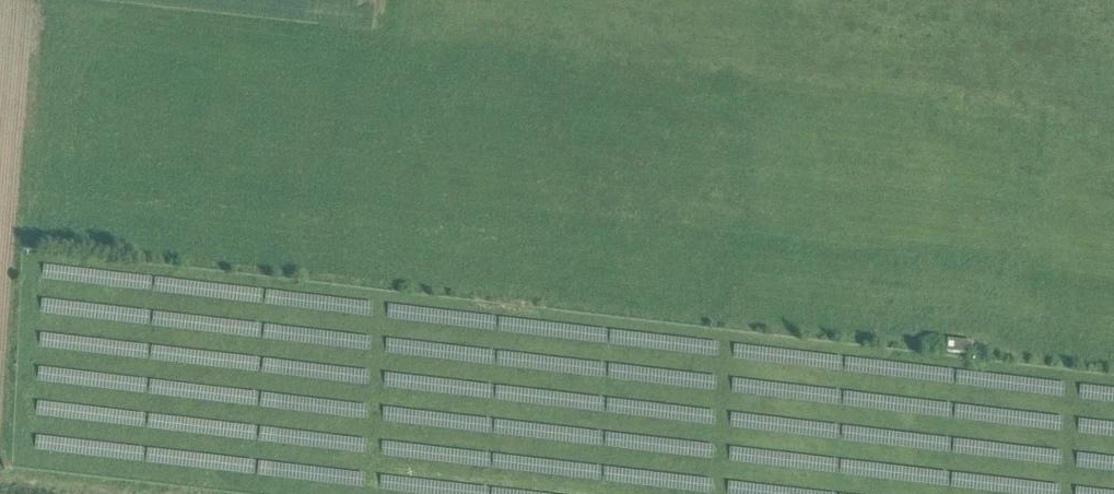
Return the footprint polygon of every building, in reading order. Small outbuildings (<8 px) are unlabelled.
[(971,345),(953,341),(951,350),(969,354),(971,345)]
